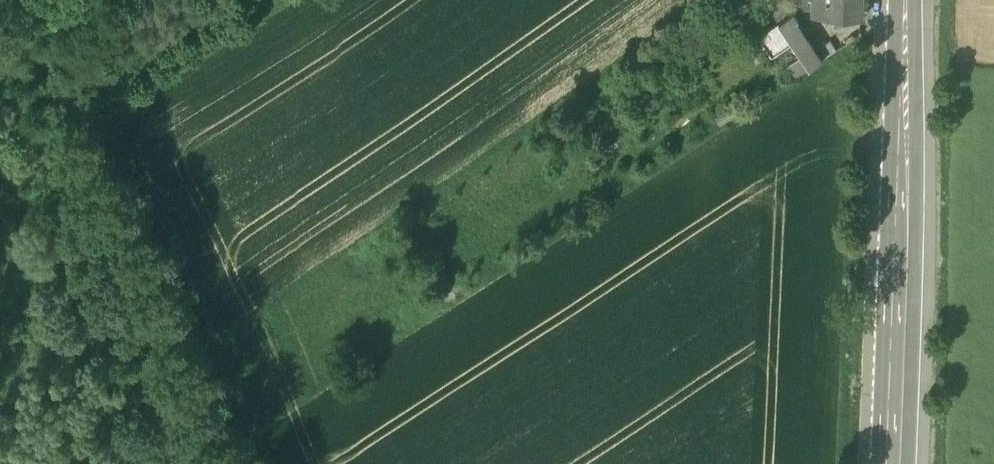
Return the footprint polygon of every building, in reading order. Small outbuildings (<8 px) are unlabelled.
[(812,15),(834,16),(834,22),(843,22),(843,20),(857,21),(857,16),(863,17),(864,0),(813,0),(812,15)] [(799,18),(793,11),(780,20),(794,41),(802,54),(814,47),(808,38),(813,35),(808,26),(803,29),(797,19),(799,18)] [(780,20),(758,35),(772,56),(794,41),(780,20)] [(831,39),(815,49),(821,59),(837,49),(831,39)] [(814,47),(802,54),(810,66),(821,59),(815,49),(814,47)] [(802,54),(789,63),(796,75),(810,66),(802,54)]
